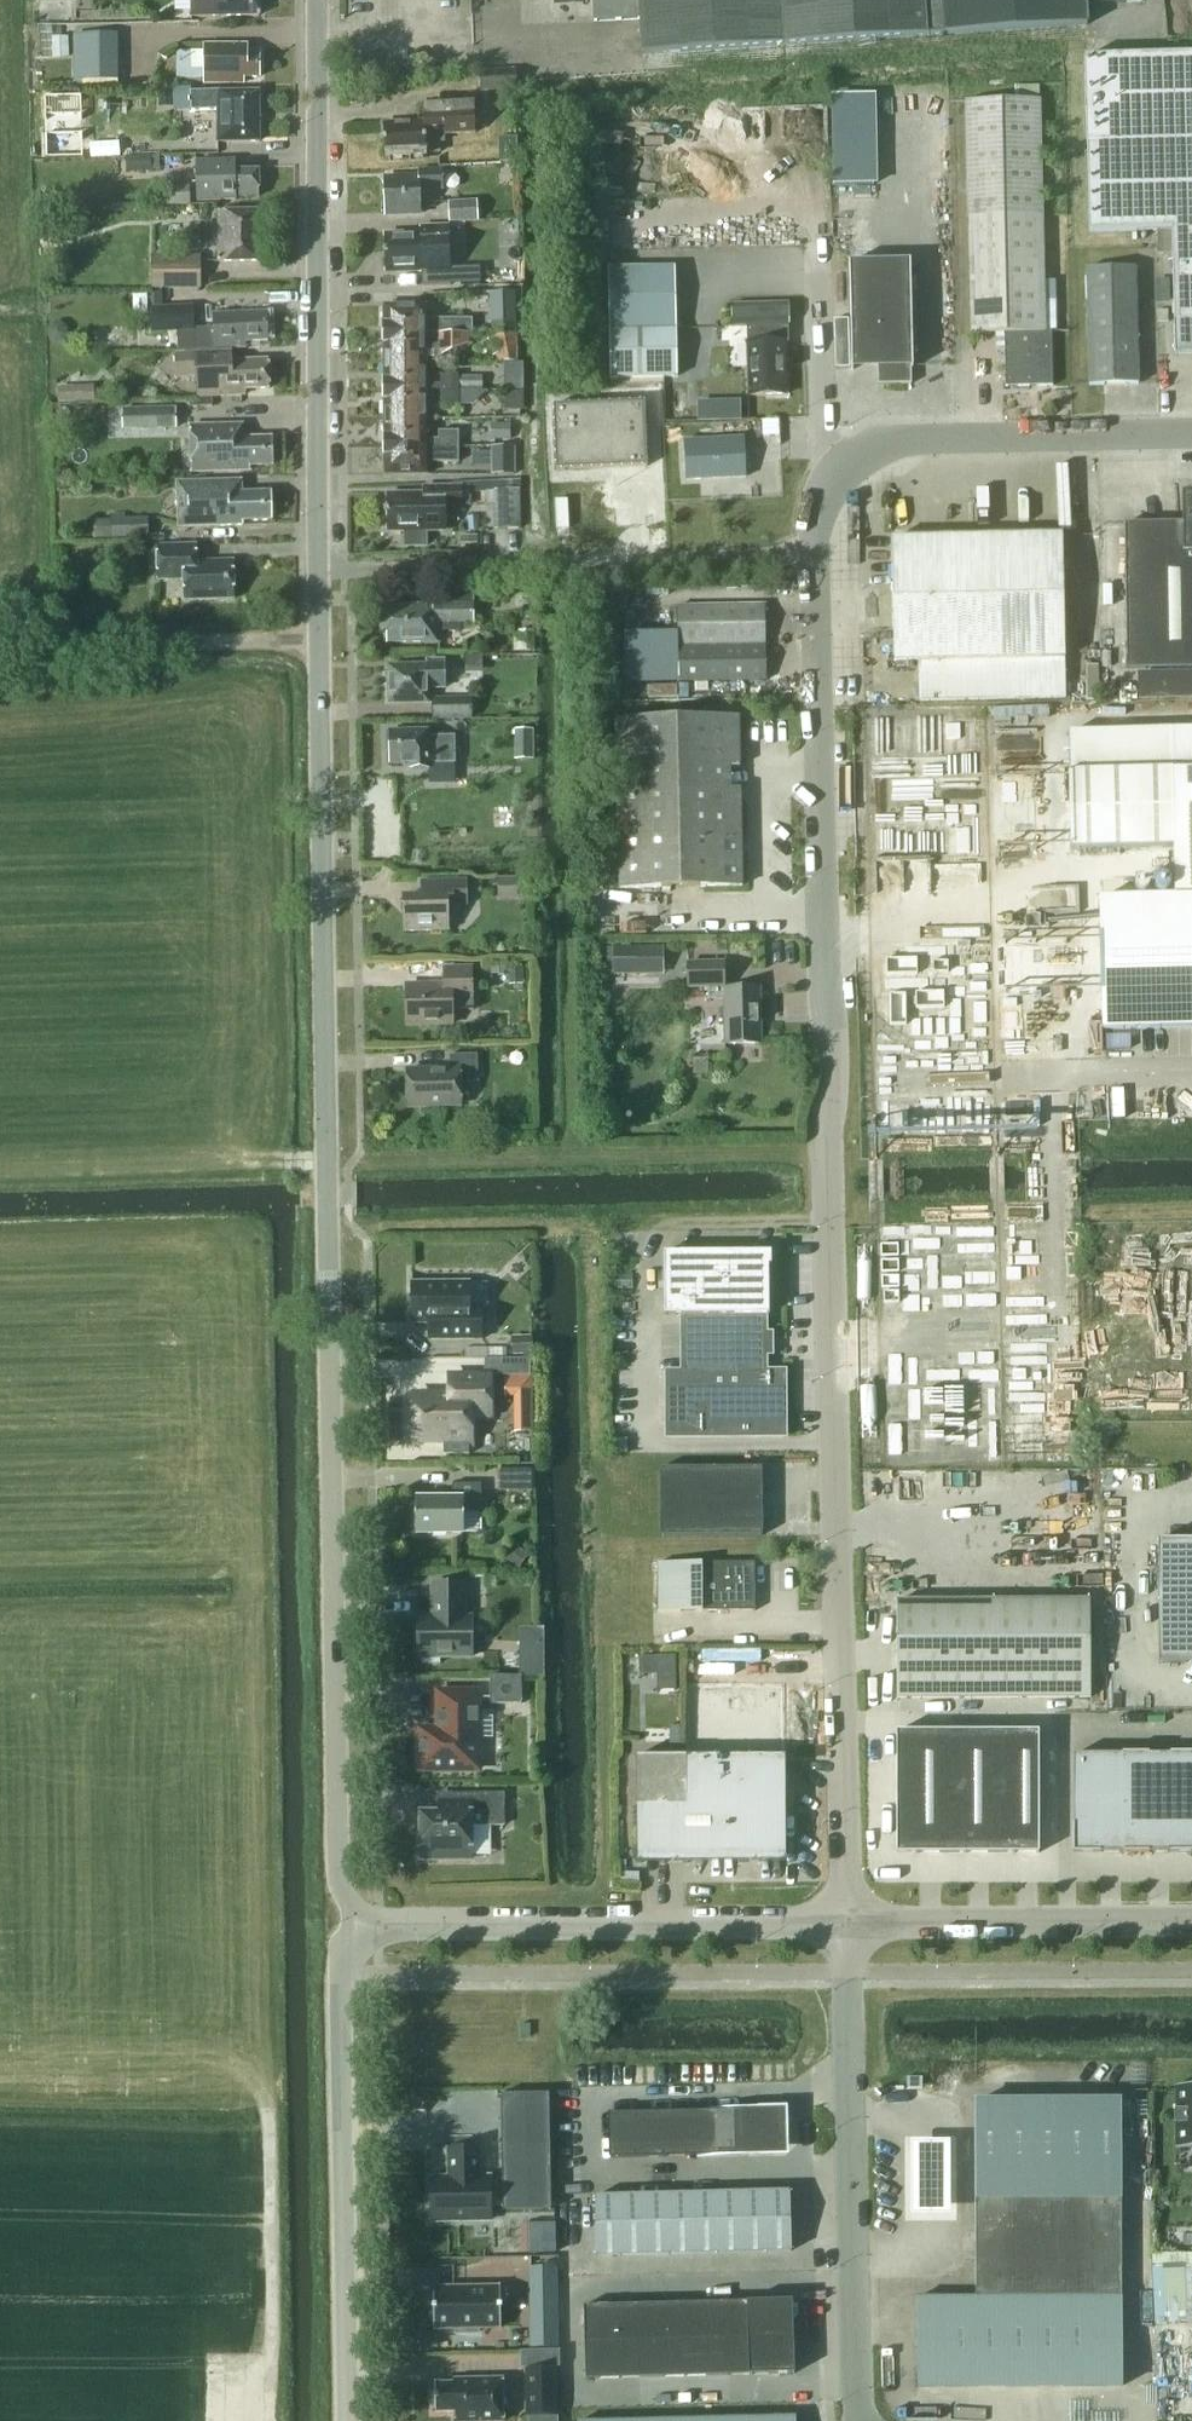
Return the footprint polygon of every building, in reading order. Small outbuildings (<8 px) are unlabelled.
[(192,14),(260,14),(259,0),(192,0),(192,14)] [(594,20),(641,17),(643,54),(948,35),(1090,25),(1088,4),(1144,1),(1144,0),(593,0),(594,20)] [(120,81),(119,34),(83,34),(84,82),(120,81)] [(54,59),(71,58),(69,36),(53,37),(54,59)] [(246,55),(246,47),(219,47),(204,47),(204,51),(176,52),(176,75),(204,75),(204,84),(220,84),(244,84),(244,78),(259,78),(258,55),(246,55)] [(1172,356),(1191,355),(1191,53),(1080,57),(1086,232),(1154,230),(1154,254),(1169,254),(1172,356)] [(517,91),(516,71),(479,72),(480,92),(517,91)] [(219,91),(219,90),(191,91),(191,110),(218,110),(218,141),(260,141),(260,91),(219,91)] [(839,92),(839,178),(881,178),(881,92),(839,92)] [(1041,331),(1035,99),(962,100),(968,333),(1000,332),(1002,386),(1050,385),(1048,331),(1041,331)] [(475,132),(473,103),(423,106),(424,122),(384,125),(387,159),(427,157),(427,153),(440,152),(439,142),(444,141),(444,134),(475,132)] [(77,133),(77,155),(117,155),(117,133),(77,133)] [(518,139),(500,139),(500,163),(518,163),(518,139)] [(151,157),(127,157),(127,172),(151,171),(151,157)] [(229,171),(229,159),(195,160),(197,199),(236,198),(236,196),(258,195),(257,170),(229,171)] [(419,175),(385,176),(385,186),(386,215),(422,214),(421,195),(421,190),(439,190),(443,190),(443,185),(443,171),(443,170),(419,170),(419,175)] [(191,206),(191,188),(167,189),(167,206),(191,206)] [(479,222),(478,201),(448,203),(449,224),(479,222)] [(258,209),(217,209),(217,258),(257,258),(258,209)] [(54,247),(69,246),(66,225),(52,227),(54,247)] [(421,234),(385,235),(385,272),(421,270),(421,286),(450,285),(450,269),(449,269),(448,245),(449,245),(448,226),(421,227),(421,234)] [(202,289),(201,256),(153,257),(153,289),(202,289)] [(909,367),(906,260),(844,261),(848,369),(874,368),(875,384),(908,383),(908,367),(909,367)] [(1135,383),(1132,266),(1083,267),(1086,384),(1135,383)] [(608,327),(675,327),(674,268),(607,267),(608,327)] [(476,268),(459,269),(460,285),(477,285),(476,268)] [(517,334),(516,292),(490,293),(491,335),(517,334)] [(773,304),(732,305),(733,328),(747,327),(789,326),(788,304),(782,304),(773,304)] [(383,305),(383,334),(425,334),(438,334),(470,334),(472,334),(471,319),(457,319),(437,319),(425,319),(425,305),(383,305)] [(193,306),(149,309),(151,334),(178,333),(179,351),(245,349),(245,344),(244,334),(267,334),(266,310),(213,312),(214,329),(194,330),(193,306)] [(789,326),(747,327),(749,396),(757,396),(786,395),(787,395),(787,393),(786,361),(785,343),(787,343),(789,343),(789,327),(789,326)] [(675,327),(608,327),(609,377),(675,377),(675,327)] [(383,334),(384,362),(425,362),(439,362),(440,357),(470,344),(470,334),(438,334),(425,334),(383,334)] [(516,361),(516,344),(505,344),(505,361),(516,361)] [(231,359),(231,350),(175,352),(176,375),(210,373),(211,392),(245,390),(244,386),(268,385),(267,358),(231,359)] [(384,362),(384,390),(457,390),(457,375),(450,375),(449,375),(438,375),(426,375),(425,375),(425,370),(425,362),(384,362)] [(457,390),(483,390),(483,375),(457,375),(457,390)] [(93,387),(82,387),(82,403),(94,403),(93,387)] [(384,390),(384,418),(426,419),(426,415),(426,405),(434,405),(438,405),(450,405),(458,405),(457,390),(384,390)] [(503,390),(503,410),(523,410),(523,390),(503,390)] [(646,464),(642,399),(551,402),(555,467),(646,464)] [(740,403),(726,403),(726,422),(741,422),(740,403)] [(176,408),(137,409),(138,429),(176,428),(176,408)] [(384,418),(385,446),(458,446),(458,432),(438,432),(438,440),(426,440),(426,419),(384,418)] [(764,436),(780,435),(779,419),(763,419),(764,436)] [(242,433),(241,420),(188,423),(191,468),(204,468),(249,466),(249,461),(272,460),(270,432),(242,433)] [(511,441),(511,424),(491,424),(491,441),(511,441)] [(743,460),(742,436),(682,439),(684,478),(744,475),(744,480),(759,480),(758,459),(743,460)] [(458,462),(458,446),(385,446),(385,475),(427,475),(426,453),(438,454),(439,462),(458,462)] [(515,446),(491,446),(491,475),(515,475),(515,446)] [(617,515),(618,479),(565,478),(565,515),(617,515)] [(241,491),(240,479),(177,481),(178,525),(219,524),(243,523),(243,519),(270,518),(270,490),(241,491)] [(520,529),(520,480),(471,482),(471,493),(493,493),(494,530),(520,529)] [(463,507),(463,487),(424,488),(424,495),(388,495),(388,532),(400,532),(403,532),(404,532),(404,545),(426,545),(427,532),(430,532),(446,532),(446,507),(463,507)] [(1179,493),(1179,508),(1179,522),(1121,523),(1123,668),(1191,667),(1191,493),(1179,493)] [(125,521),(125,514),(111,515),(112,539),(149,537),(148,521),(125,521)] [(461,543),(478,543),(478,535),(461,535),(461,543)] [(1064,658),(1060,535),(890,538),(893,661),(917,661),(917,700),(1064,697),(1064,658)] [(196,561),(195,544),(157,545),(158,579),(184,578),(184,599),(234,598),(233,560),(196,561)] [(472,622),(472,594),(433,595),(433,605),(386,605),(386,609),(383,612),(383,622),(386,624),(386,643),(439,642),(439,622),(472,622)] [(625,631),(625,682),(678,681),(766,680),(764,604),(677,605),(678,630),(625,631)] [(514,634),(514,653),(537,652),(537,634),(514,634)] [(482,656),(469,657),(470,674),(483,673),(482,656)] [(444,684),(443,663),(426,664),(426,669),(388,670),(388,673),(385,676),(385,688),(388,691),(389,707),(428,706),(427,685),(444,684)] [(473,719),(472,698),(432,699),(432,720),(473,719)] [(740,767),(738,717),(616,720),(620,889),(742,887),(740,789),(727,789),(727,767),(740,767)] [(1069,731),(1071,850),(1173,848),(1175,896),(1099,898),(1103,1029),(1191,1027),(1191,728),(1069,731)] [(534,759),(534,730),(515,730),(515,759),(534,759)] [(428,740),(428,734),(389,735),(389,737),(386,737),(387,753),(390,753),(390,768),(410,767),(411,773),(429,772),(429,767),(456,767),(455,739),(428,740)] [(516,899),(517,878),(498,878),(498,899),(516,899)] [(467,906),(467,882),(453,882),(423,882),(423,897),(404,898),(405,932),(448,931),(448,906),(467,906)] [(614,947),(614,974),(645,974),(645,947),(614,947)] [(510,965),(499,965),(498,975),(509,976),(509,984),(523,984),(523,967),(521,967),(521,962),(510,962),(510,965)] [(725,986),(724,963),(688,964),(688,988),(708,988),(709,1000),(725,1000),(726,1045),(761,1044),(760,988),(726,989),(726,986),(725,986)] [(474,1011),(474,969),(444,969),(445,986),(406,987),(407,1025),(454,1024),(454,1011),(474,1011)] [(1005,1011),(1006,1032),(1026,1031),(1025,1010),(1005,1011)] [(479,1083),(478,1055),(450,1056),(451,1070),(408,1071),(409,1108),(462,1106),(461,1083),(479,1083)] [(694,1074),(709,1074),(708,1055),(693,1055),(694,1074)] [(1007,1105),(1007,1134),(1029,1134),(1029,1105),(1007,1105)] [(685,1316),(686,1373),(766,1373),(766,1353),(771,1353),(770,1335),(766,1335),(765,1315),(770,1315),(769,1266),(772,1266),(772,1252),(665,1253),(665,1316),(685,1316)] [(469,1309),(469,1284),(411,1284),(412,1325),(429,1324),(429,1341),(481,1341),(481,1309),(469,1309)] [(511,1337),(512,1356),(532,1356),(532,1337),(511,1337)] [(785,1435),(785,1372),(766,1373),(686,1373),(669,1373),(669,1436),(785,1435)] [(532,1377),(505,1377),(505,1398),(513,1398),(513,1434),(532,1434),(532,1377)] [(490,1416),(490,1378),(447,1378),(448,1397),(413,1397),(414,1441),(445,1441),(445,1446),(471,1446),(471,1417),(490,1416)] [(761,1537),(761,1469),(659,1469),(660,1537),(761,1537)] [(532,1491),(532,1470),(500,1470),(501,1492),(532,1491)] [(480,1515),(481,1485),(452,1485),(452,1500),(415,1500),(415,1534),(464,1534),(464,1515),(480,1515)] [(1159,1541),(1159,1664),(1191,1664),(1191,1541),(1159,1541)] [(519,1569),(529,1555),(514,1544),(504,1558),(519,1569)] [(755,1612),(754,1564),(658,1565),(658,1612),(755,1612)] [(464,1618),(464,1585),(432,1586),(432,1612),(435,1612),(435,1618),(418,1619),(418,1658),(421,1658),(421,1665),(440,1665),(440,1658),(472,1658),(472,1618),(464,1618)] [(1092,1697),(1091,1601),(897,1602),(898,1698),(1092,1697)] [(519,1628),(519,1677),(521,1677),(544,1677),(543,1628),(519,1628)] [(521,1705),(521,1677),(519,1677),(490,1677),(490,1705),(521,1705)] [(478,1771),(478,1693),(437,1693),(437,1730),(419,1730),(419,1771),(478,1771)] [(1039,1854),(1039,1732),(1036,1732),(1036,1733),(1016,1733),(1016,1732),(987,1732),(987,1733),(968,1733),(968,1732),(939,1732),(939,1733),(920,1733),(920,1732),(896,1732),(896,1822),(897,1822),(897,1853),(920,1853),(920,1851),(939,1851),(939,1853),(968,1853),(968,1851),(987,1851),(987,1853),(1016,1853),(1016,1851),(1036,1851),(1036,1854),(1039,1854)] [(1073,1756),(1073,1853),(1191,1852),(1191,1756),(1073,1756)] [(785,1851),(785,1757),(636,1758),(637,1865),(688,1864),(689,1857),(785,1851)] [(504,1794),(449,1794),(449,1814),(444,1814),(420,1814),(421,1860),(440,1860),(441,1848),(471,1848),(471,1833),(471,1827),(504,1827),(504,1794)] [(1176,2086),(1176,2148),(1191,2148),(1191,2086),(1176,2086)] [(549,2094),(500,2095),(502,2179),(502,2207),(503,2211),(551,2210),(549,2094)] [(1118,2101),(973,2102),(973,2298),(1119,2297),(1118,2101)] [(736,2109),(737,2157),(790,2155),(789,2107),(736,2109)] [(694,2158),(737,2157),(736,2109),(693,2110),(693,2111),(612,2113),(614,2158),(694,2156),(694,2158)] [(959,2216),(956,2135),(905,2136),(907,2218),(959,2216)] [(431,2179),(431,2221),(491,2220),(491,2207),(502,2207),(502,2179),(490,2179),(490,2178),(478,2178),(478,2149),(449,2149),(449,2179),(431,2179)] [(789,2192),(594,2197),(596,2257),(791,2252),(789,2192)] [(553,2224),(524,2225),(524,2253),(553,2253),(553,2224)] [(433,2288),(433,2329),(456,2329),(457,2333),(478,2333),(478,2328),(501,2328),(500,2287),(433,2288)] [(558,2295),(533,2296),(534,2327),(558,2327),(558,2295)] [(918,2388),(1121,2387),(1121,2297),(917,2298),(918,2388)] [(794,2374),(792,2301),(584,2306),(585,2379),(794,2374)] [(528,2368),(529,2417),(558,2416),(557,2368),(528,2368)] [(502,2379),(454,2380),(454,2383),(435,2384),(435,2412),(455,2412),(455,2420),(503,2420),(502,2379)]
